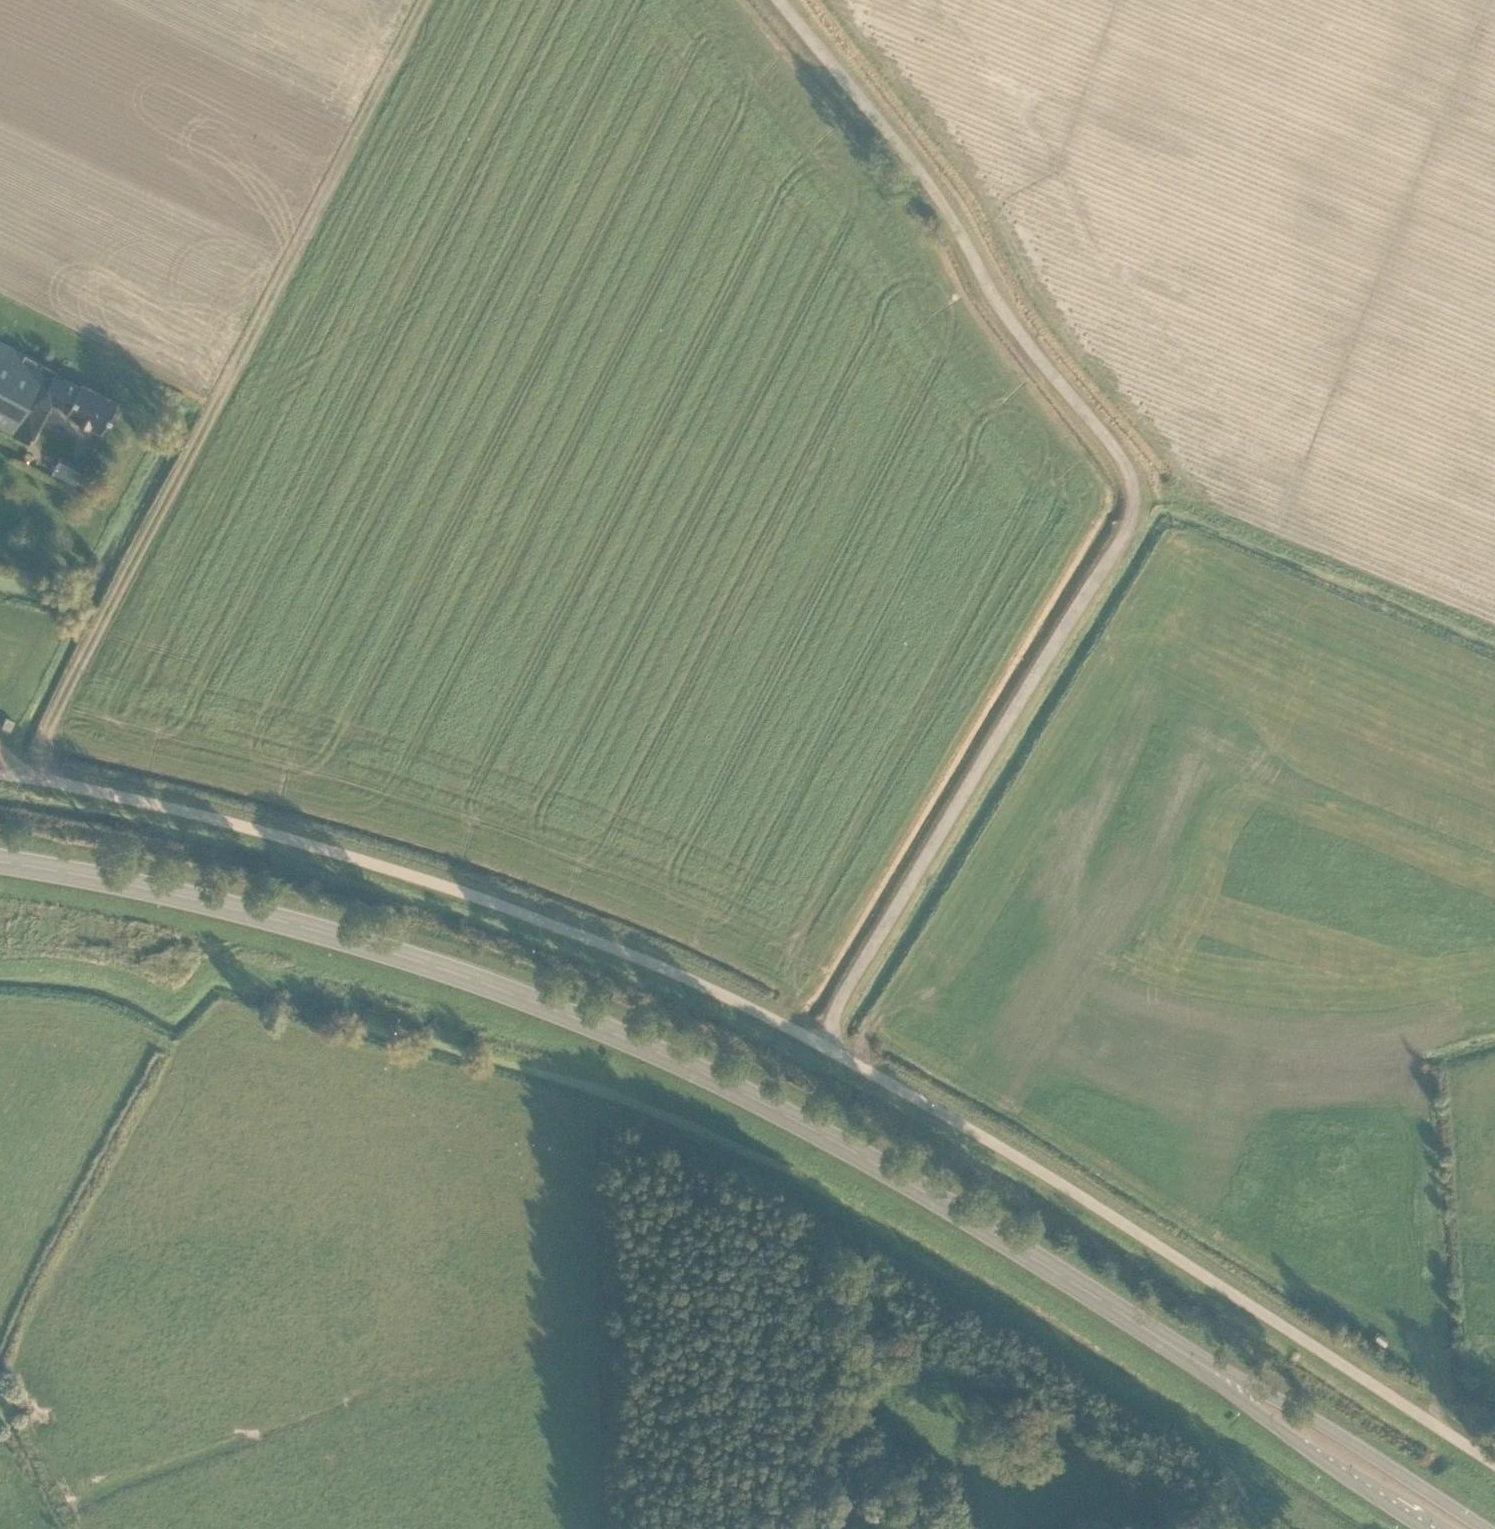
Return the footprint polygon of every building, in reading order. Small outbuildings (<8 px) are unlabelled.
[(0,341),(0,427),(30,442),(50,402),(66,410),(64,413),(100,431),(116,401),(80,382),(79,385),(55,372),(56,371),(0,341)] [(83,466),(61,455),(51,473),(73,485),(83,466)]
